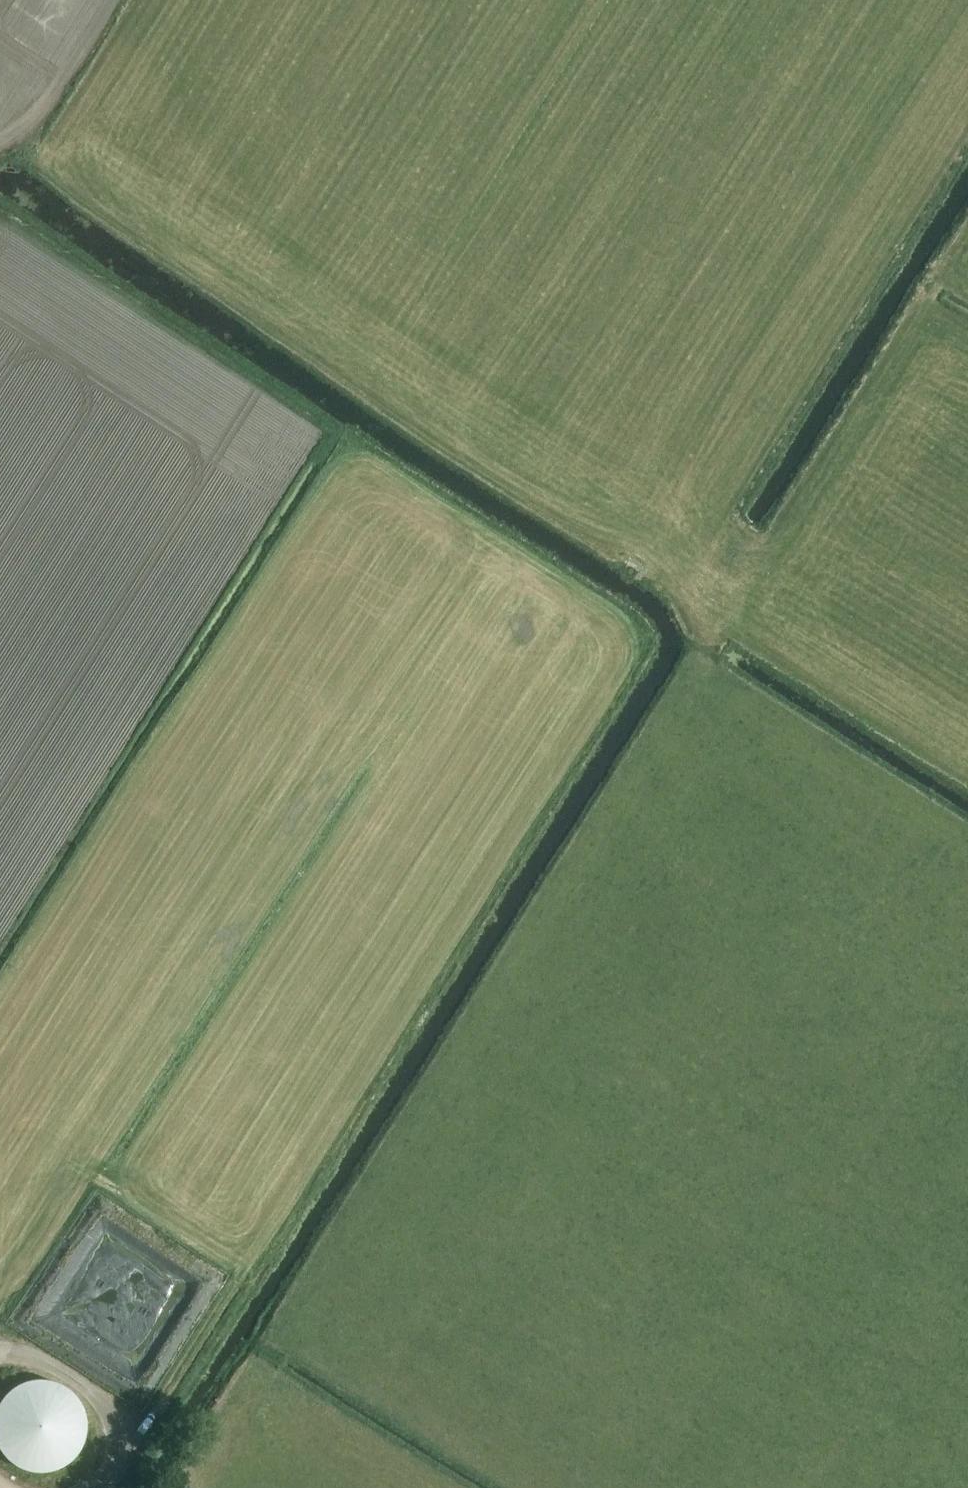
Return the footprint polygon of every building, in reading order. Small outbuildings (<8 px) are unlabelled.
[(46,1472),(51,1472),(57,1471),(62,1469),(66,1466),(71,1463),(75,1460),(79,1456),(82,1452),(85,1447),(87,1442),(88,1437),(89,1432),(90,1426),(89,1421),(88,1416),(87,1410),(85,1406),(82,1401),(79,1397),(75,1393),(71,1389),(66,1386),(62,1384),(57,1382),(51,1381),(46,1380),(41,1380),(35,1381),(30,1382),(25,1384),(20,1386),(16,1389),(12,1393),(8,1397),(5,1401),(2,1406),(0,1410),(0,1442),(2,1447),(5,1452),(8,1456),(12,1460),(16,1463),(20,1466),(25,1469),(30,1471),(35,1472),(41,1472),(46,1472)]
